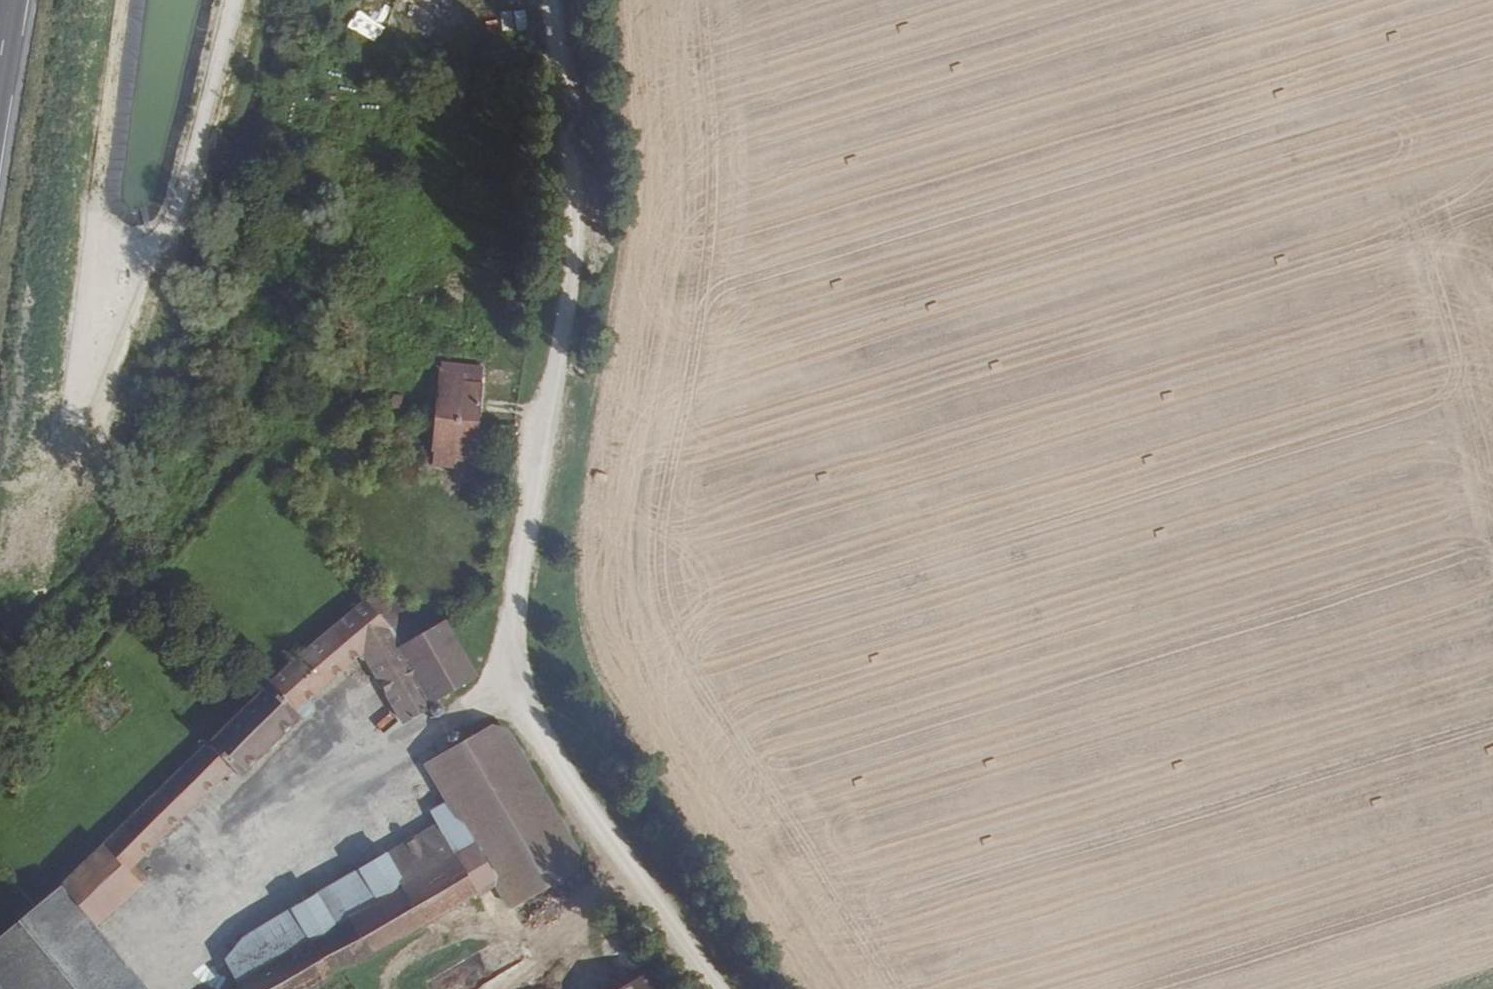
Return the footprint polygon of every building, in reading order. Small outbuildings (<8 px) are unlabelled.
[(444,367),(430,461),(450,464),(453,451),(473,454),(483,387),(464,383),(466,370),(444,367)] [(485,372),(466,370),(464,383),(483,387),(485,372)] [(473,454),(453,451),(450,464),(471,467),(473,454)] [(371,596),(232,725),(75,898),(96,925),(152,869),(144,861),(238,768),(243,773),(314,704),(309,697),(357,650),(401,715),(439,692),(407,643),(424,633),(374,580),(364,589),(371,596)] [(424,633),(407,643),(439,692),(474,671),(442,622),(424,633)] [(444,707),(446,705),(446,704),(446,701),(445,699),(443,697),(441,696),(439,696),(436,696),(434,697),(433,699),(432,701),(431,703),(432,706),(433,707),(434,709),(436,710),(439,711),(441,710),(443,709),(444,707)] [(441,836),(341,895),(361,931),(261,988),(346,988),(352,985),(384,967),(513,891),(525,912),(597,873),(498,720),(431,761),(459,805),(432,821),(441,836)] [(464,737),(465,735),(466,733),(465,730),(464,729),(463,727),(461,726),(459,725),(457,726),(455,726),(453,728),(452,730),(451,733),(452,735),(453,737),(454,738),(456,739),(459,740),(461,739),(463,739),(464,737)] [(341,895),(250,947),(236,969),(248,988),(261,988),(361,931),(341,895)] [(0,955),(0,978),(8,988),(146,988),(96,925),(75,898),(46,920),(0,955)]
